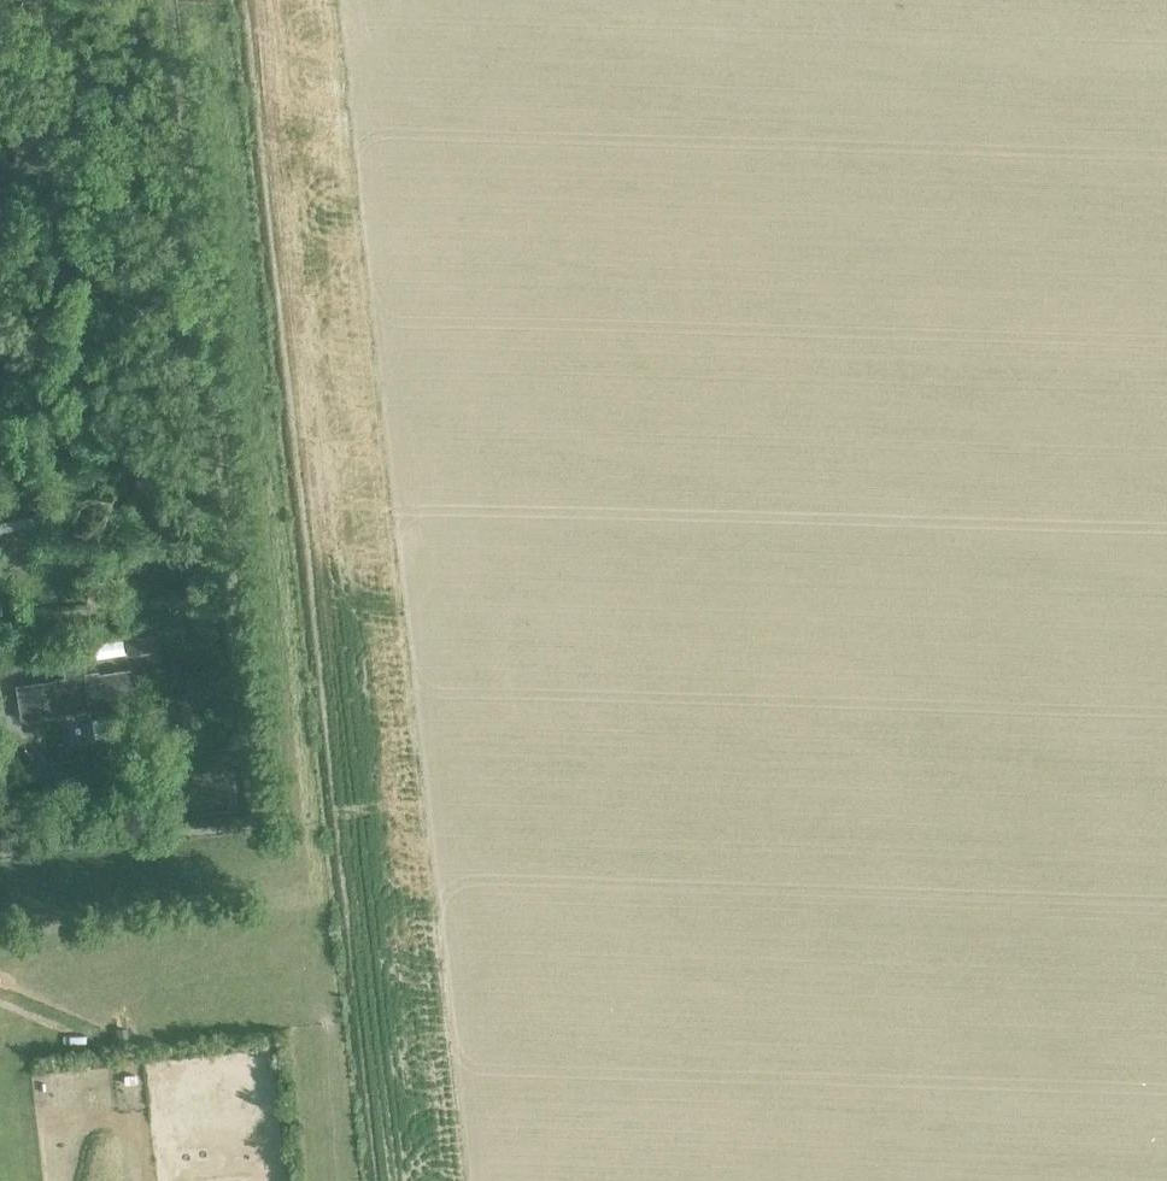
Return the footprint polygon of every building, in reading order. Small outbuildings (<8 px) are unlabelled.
[(0,502),(0,556),(44,558),(47,505),(0,502)] [(151,636),(127,639),(129,654),(153,652),(151,636)] [(133,709),(128,672),(97,676),(97,673),(85,675),(84,663),(62,666),(64,678),(52,680),(53,683),(18,689),(22,720),(58,714),(58,710),(89,705),(91,716),(133,709)] [(62,666),(50,668),(52,680),(64,678),(62,666)] [(135,751),(130,713),(111,715),(116,753),(135,751)] [(239,767),(216,770),(220,808),(243,806),(239,767)] [(71,771),(37,773),(38,793),(72,791),(71,771)] [(25,776),(11,778),(13,792),(27,791),(25,776)]
